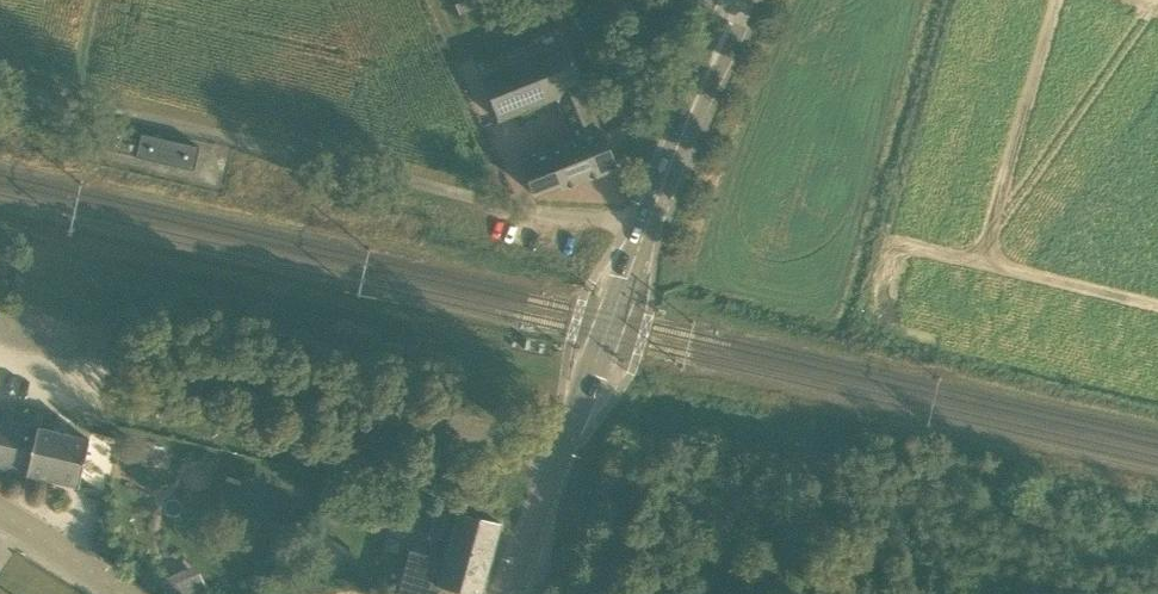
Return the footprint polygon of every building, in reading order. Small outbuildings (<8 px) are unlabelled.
[(460,11),(484,2),(483,0),(456,0),(460,11)] [(587,101),(581,87),(583,85),(566,42),(482,75),(499,119),(557,96),(563,111),(587,101)] [(562,189),(616,168),(601,129),(598,129),(587,101),(563,111),(575,141),(521,162),(534,194),(560,185),(562,189)] [(195,170),(200,147),(142,134),(136,156),(195,170)] [(90,440),(0,419),(0,467),(8,469),(7,475),(27,480),(28,475),(79,487),(90,440)] [(437,507),(430,534),(451,540),(448,550),(443,548),(441,559),(411,550),(398,593),(437,593),(440,586),(467,593),(481,593),(501,523),(459,512),(459,513),(437,507)]
